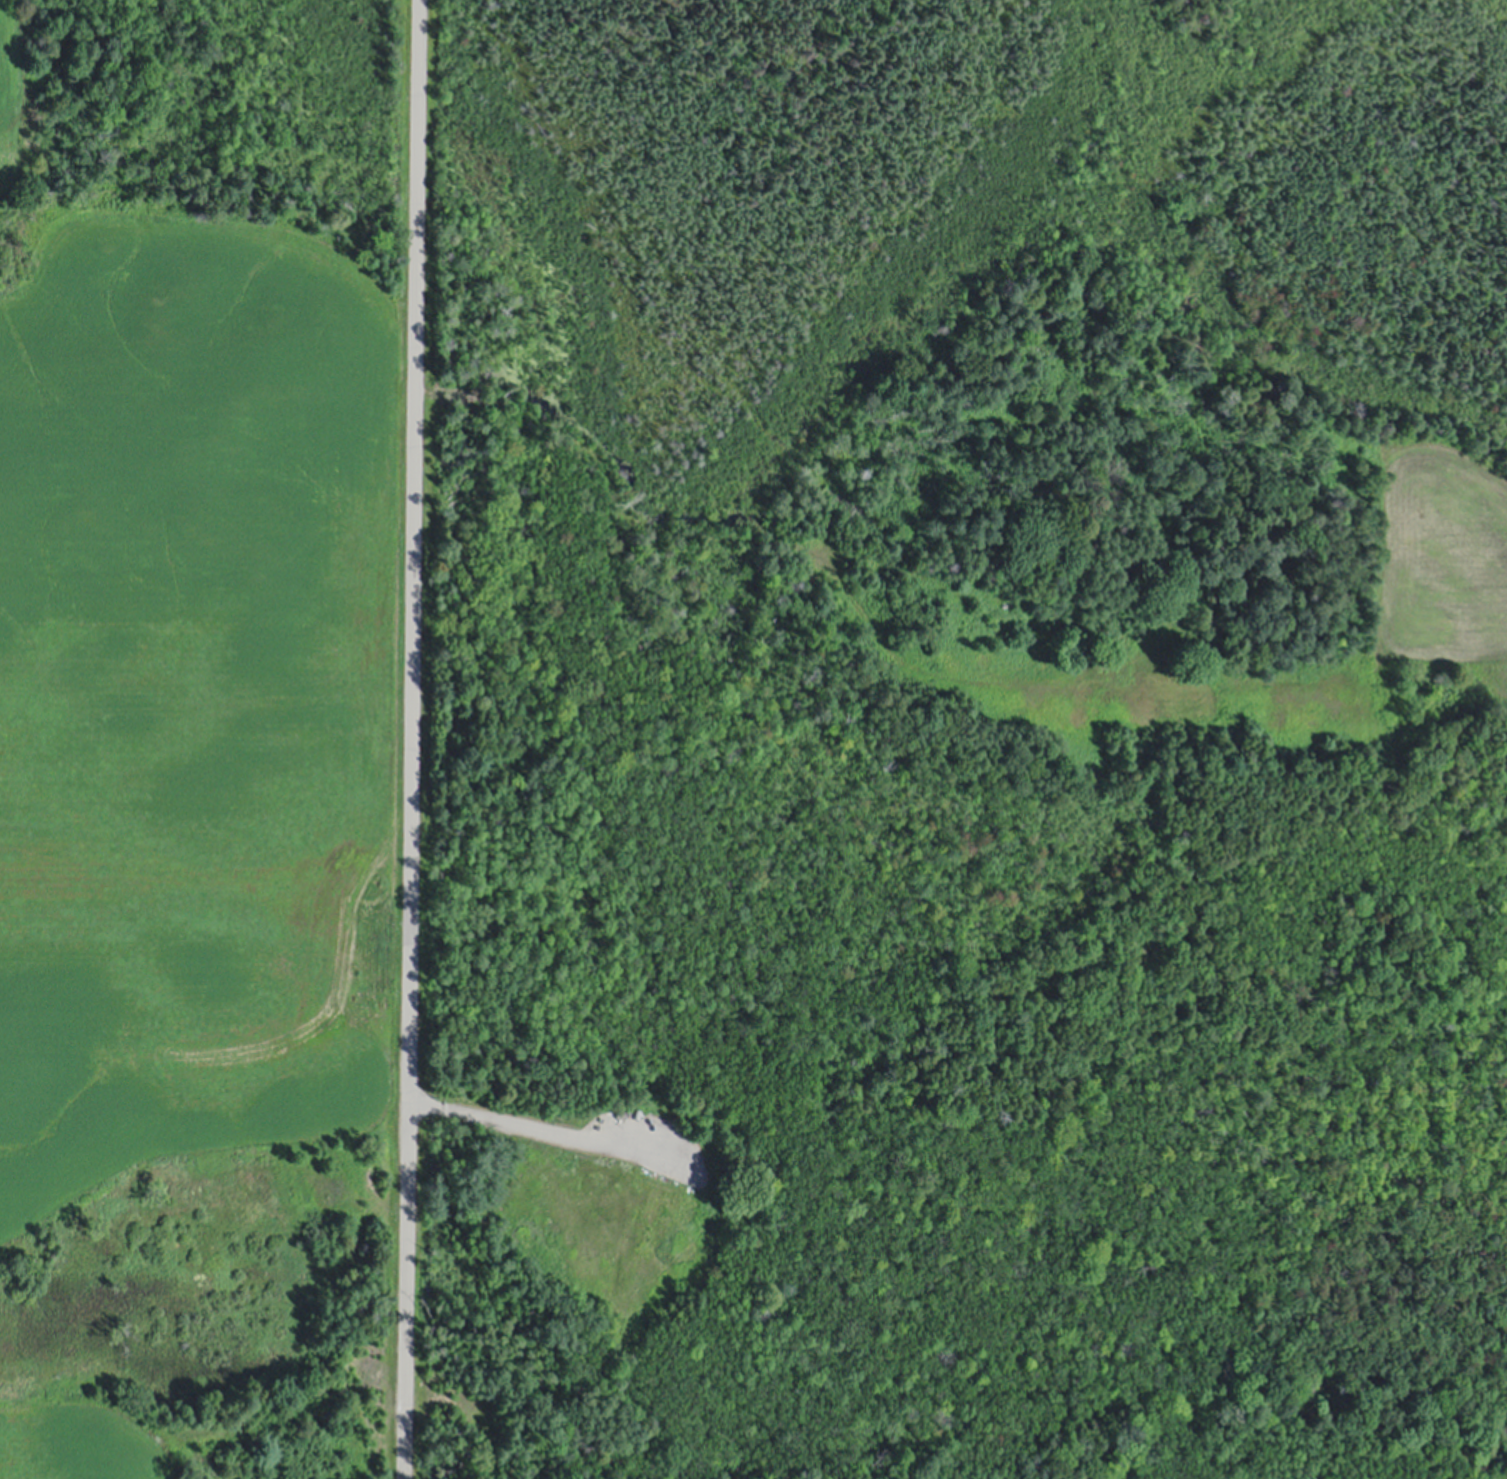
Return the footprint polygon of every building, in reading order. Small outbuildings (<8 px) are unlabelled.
[(628,1109),(627,1116),(617,1115),(618,1108),(628,1109)] [(642,1110),(640,1118),(633,1116),(636,1108),(642,1110)]
